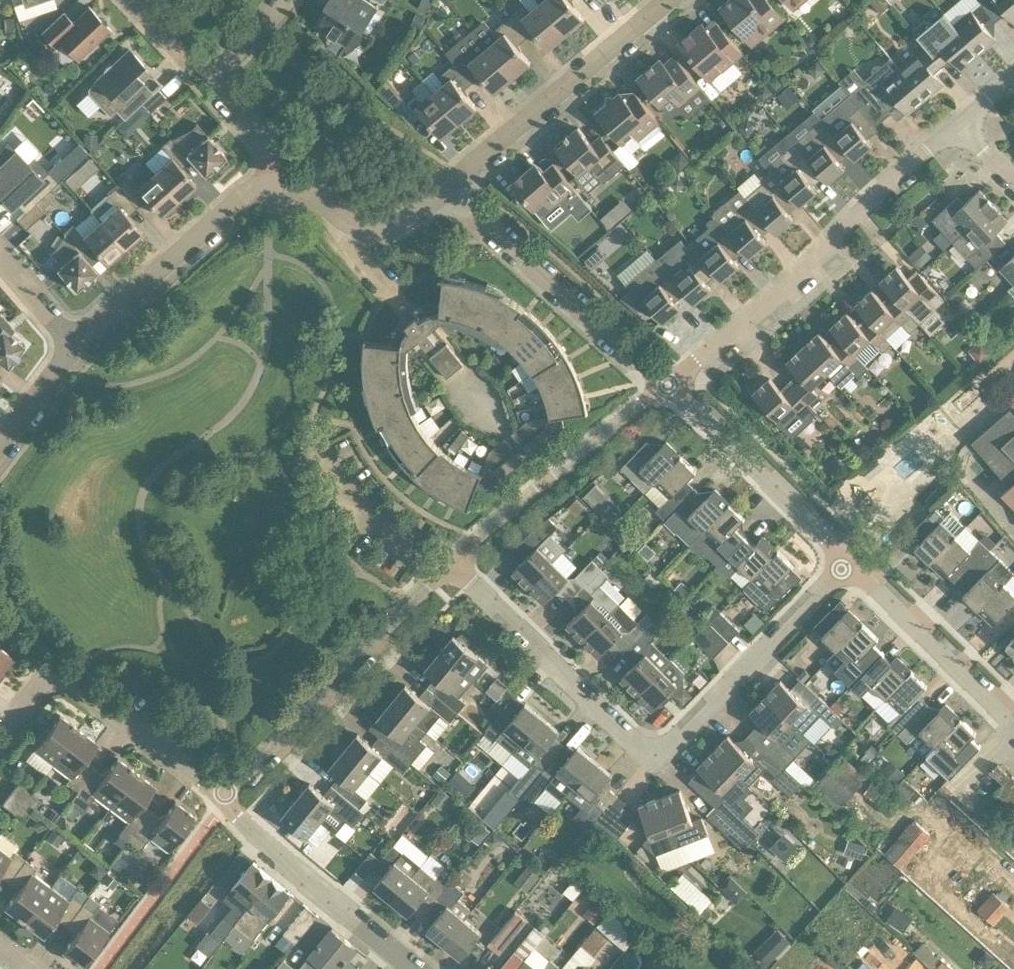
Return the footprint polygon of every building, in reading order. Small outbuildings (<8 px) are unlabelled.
[(360,44),(363,31),(377,9),(364,0),(328,0),(324,6),(329,9),(318,27),(345,45),(339,55),(342,57),(346,51),(349,53),(360,44)] [(433,0),(422,0),(418,8),(428,13),(434,0),(433,0)] [(571,0),(537,0),(540,3),(565,34),(583,19),(569,2),(571,0)] [(720,9),(751,46),(783,19),(767,0),(730,0),(720,9)] [(793,10),(805,0),(785,0),(793,10)] [(872,5),(880,15),(887,9),(880,0),(878,0),(872,5)] [(980,4),(995,22),(1004,14),(1013,25),(1013,24),(1013,0),(977,0),(980,4)] [(547,49),(565,34),(540,3),(530,12),(524,5),(508,19),(524,39),(533,32),(547,49)] [(986,30),(995,22),(980,4),(953,26),(978,55),(995,40),(986,30)] [(105,26),(105,20),(99,19),(89,8),(73,24),(63,13),(41,34),(54,48),(59,43),(76,61),(110,30),(105,26)] [(426,18),(416,13),(411,24),(420,29),(426,18)] [(978,55),(953,26),(943,14),(932,23),(927,22),(925,20),(912,31),(927,49),(942,67),(951,59),(960,70),(978,55)] [(14,17),(5,18),(6,32),(15,31),(14,17)] [(515,47),(524,39),(508,19),(491,33),(496,40),(486,48),(512,78),(530,63),(515,47)] [(709,33),(701,24),(678,43),(709,80),(741,53),(718,26),(709,33)] [(810,49),(818,42),(811,35),(804,41),(810,49)] [(494,93),(512,78),(486,48),(476,56),(471,50),(454,64),(471,84),(480,77),(494,93)] [(933,75),(942,67),(927,49),(900,71),(925,100),(942,85),(933,75)] [(124,120),(140,105),(159,88),(162,85),(129,50),(95,81),(87,89),(88,95),(110,118),(116,112),(124,120)] [(415,51),(407,58),(412,64),(421,57),(415,51)] [(863,82),(864,83),(849,95),(858,108),(873,126),(889,112),(906,114),(907,115),(925,100),(900,71),(890,59),(863,82)] [(667,69),(659,60),(637,78),(660,106),(671,96),(679,106),(700,88),(677,60),(667,69)] [(825,70),(817,60),(816,61),(807,69),(816,79),(825,70)] [(462,91),(471,84),(454,64),(438,78),(443,84),(433,93),(460,125),(470,116),(469,114),(476,108),(462,91)] [(785,83),(777,74),(768,82),(776,91),(785,83)] [(393,108),(403,99),(387,79),(376,93),(393,108)] [(773,93),(765,83),(759,88),(759,96),(763,101),(773,93)] [(787,109),(801,98),(790,86),(777,96),(787,109)] [(159,88),(140,105),(149,114),(167,97),(159,88)] [(450,134),(460,125),(433,93),(422,102),(416,96),(407,104),(421,120),(424,118),(441,138),(448,132),(450,134)] [(626,103),(619,93),(613,98),(612,97),(606,96),(605,103),(606,104),(596,113),(622,144),(632,135),(637,141),(659,123),(636,95),(626,103)] [(834,136),(847,152),(854,160),(871,145),(867,140),(867,135),(875,128),(873,126),(858,108),(849,95),(820,120),(834,136)] [(137,120),(131,114),(124,120),(122,123),(128,129),(137,120)] [(748,118),(738,126),(746,137),(752,132),(753,123),(748,118)] [(839,159),(847,152),(834,136),(820,120),(793,143),(807,159),(820,175),(826,183),(844,168),(839,163),(839,159)] [(597,151),(577,128),(568,136),(566,135),(564,137),(567,140),(558,147),(557,145),(554,147),(578,175),(588,166),(603,184),(625,166),(606,144),(597,151)] [(187,157),(186,158),(204,177),(209,172),(210,172),(214,172),(220,167),(220,163),(225,157),(206,136),(199,142),(190,132),(173,141),(172,139),(171,140),(187,157)] [(97,145),(97,134),(83,134),(83,144),(90,151),(97,145)] [(187,157),(171,140),(170,138),(160,147),(171,158),(153,174),(177,200),(180,197),(181,198),(185,198),(191,193),(191,188),(194,185),(177,166),(186,158),(187,157)] [(812,182),(820,175),(807,159),(793,143),(766,166),(769,170),(779,183),(796,203),(799,206),(816,192),(812,186),(812,182)] [(670,159),(679,170),(690,161),(681,150),(670,159)] [(37,179),(13,153),(0,165),(0,199),(9,209),(15,204),(24,214),(57,183),(46,171),(37,179)] [(90,158),(81,167),(89,177),(99,168),(90,158)] [(584,201),(574,189),(553,164),(542,173),(538,169),(535,172),(528,168),(525,172),(512,183),(534,210),(550,229),(573,210),(584,201)] [(686,170),(680,175),(685,181),(691,176),(686,170)] [(788,210),(796,203),(779,183),(769,170),(758,179),(761,183),(744,197),(756,210),(769,226),(775,234),(793,219),(788,214),(788,210)] [(173,203),(177,200),(153,174),(136,189),(125,178),(116,186),(133,205),(142,197),(159,216),(163,213),(167,214),(173,209),(173,204),(173,203)] [(669,184),(677,193),(685,185),(678,176),(669,184)] [(124,213),(133,205),(116,186),(107,194),(117,206),(100,222),(123,248),(127,245),(128,245),(132,246),(137,241),(138,236),(137,236),(141,232),(124,213)] [(756,210),(744,197),(739,191),(713,213),(715,216),(724,230),(741,250),(748,257),(765,243),(761,237),(761,233),(769,226),(756,210)] [(952,243),(992,207),(978,191),(962,205),(956,198),(931,221),(952,243)] [(25,230),(44,213),(35,204),(17,221),(25,230)] [(1006,222),(992,207),(952,243),(977,270),(1005,244),(995,233),(1006,222)] [(617,222),(608,212),(600,218),(609,228),(617,222)] [(733,256),(741,250),(724,230),(715,216),(706,224),(709,227),(690,244),(701,257),(714,273),(721,281),(738,266),(733,260),(733,256)] [(120,251),(123,248),(100,222),(82,237),(72,225),(62,234),(63,235),(79,253),(80,253),(89,245),(106,264),(109,261),(110,261),(114,261),(120,256),(120,252),(120,251)] [(97,272),(80,253),(79,253),(63,235),(63,236),(65,238),(54,254),(63,263),(55,270),(75,292),(81,286),(81,287),(85,287),(91,282),(91,278),(91,277),(97,272)] [(701,257),(690,244),(687,247),(681,240),(656,260),(673,280),(683,292),(693,304),(710,289),(706,284),(706,279),(714,273),(701,257)] [(919,269),(932,257),(921,245),(907,257),(919,269)] [(1013,284),(1013,256),(999,270),(1013,285),(1013,284)] [(673,280),(656,260),(655,259),(654,260),(655,261),(626,286),(625,285),(624,286),(640,305),(644,302),(648,307),(655,315),(662,323),(679,308),(674,302),(675,298),(683,292),(673,280)] [(903,308),(918,324),(943,301),(918,274),(909,282),(896,267),(879,282),(893,297),(903,308)] [(550,419),(562,417),(587,413),(583,394),(576,375),(566,355),(554,337),(525,309),(514,301),(495,291),(477,284),(458,279),(443,277),(440,313),(440,315),(441,315),(457,317),(472,322),(487,329),(500,337),(513,348),(524,359),(533,373),(541,387),(546,402),(550,417),(550,419)] [(965,296),(958,289),(947,298),(955,306),(965,296)] [(903,308),(893,297),(884,305),(871,290),(854,305),(868,320),(885,339),(901,324),(909,332),(918,324),(903,308)] [(652,318),(655,315),(648,307),(645,310),(652,318)] [(7,369),(11,363),(12,363),(16,362),(21,356),(20,352),(24,345),(11,335),(14,331),(0,313),(0,364),(7,369)] [(402,341),(401,345),(402,345),(402,346),(408,347),(420,338),(434,355),(430,358),(447,378),(463,365),(447,344),(443,347),(429,330),(440,321),(441,315),(440,315),(440,313),(435,314),(431,314),(427,316),(423,318),(420,320),(417,316),(408,323),(411,327),(408,330),(406,333),(402,341)] [(846,313),(830,329),(840,340),(862,363),(878,349),(882,353),(891,344),(885,339),(868,320),(860,328),(846,313)] [(862,363),(840,340),(832,348),(818,333),(802,348),(826,374),(839,389),(856,374),(859,377),(868,369),(862,363)] [(468,510),(478,486),(482,475),(481,474),(466,467),(452,459),(440,449),(429,437),(420,424),(412,409),(406,394),(403,379),(401,363),(402,346),(402,345),(401,345),(364,342),(364,350),(364,370),(366,390),(371,409),(380,429),(389,447),(401,463),(415,477),(427,487),(441,496),(456,505),(468,510)] [(808,404),(810,402),(817,396),(810,388),(826,374),(802,348),(786,363),(800,378),(791,386),(808,404)] [(798,413),(806,421),(816,413),(808,404),(791,386),(782,394),(769,379),(752,394),(783,427),(798,413)] [(810,402),(818,410),(824,404),(817,396),(810,402)] [(971,444),(1010,487),(1002,494),(1013,508),(1013,406),(971,444)] [(564,428),(562,417),(550,419),(550,417),(527,421),(521,426),(511,434),(519,443),(542,424),(546,428),(522,448),(529,456),(564,428)] [(896,423),(892,418),(886,418),(881,422),(881,428),(885,433),(891,433),(896,429),(896,423)] [(814,422),(800,435),(811,447),(825,434),(814,422)] [(460,446),(468,436),(462,431),(454,441),(460,446)] [(481,474),(482,475),(478,486),(489,490),(523,461),(516,453),(493,472),(489,467),(512,448),(505,439),(489,452),(481,474)] [(654,484),(681,457),(665,443),(656,452),(646,442),(620,468),(645,493),(654,484)] [(847,461),(847,456),(843,452),(837,452),(834,456),(834,462),(838,465),(843,465),(847,461)] [(681,457),(654,484),(669,498),(655,511),(665,521),(695,491),(686,482),(696,472),(681,457)] [(884,467),(877,460),(863,472),(870,480),(884,467)] [(620,510),(594,485),(583,497),(608,522),(620,510)] [(703,532),(729,505),(714,490),(705,500),(695,491),(679,507),(665,521),(664,523),(673,532),(676,532),(690,546),(703,532)] [(728,556),(745,538),(735,529),(744,519),(729,505),(703,532),(690,546),(700,555),(710,557),(718,565),(719,564),(728,555),(728,556)] [(929,564),(965,527),(951,512),(945,519),(935,510),(914,531),(923,540),(914,549),(929,564)] [(528,587),(552,563),(566,549),(550,534),(558,527),(548,518),(530,533),(519,543),(530,554),(512,572),(528,587)] [(616,523),(612,528),(617,533),(622,529),(616,523)] [(966,527),(965,527),(929,564),(944,578),(954,569),(963,578),(990,550),(966,527)] [(751,579),(778,552),(763,537),(754,547),(745,538),(728,556),(728,555),(719,564),(729,574),(738,565),(751,579)] [(647,561),(655,553),(645,544),(637,552),(647,561)] [(618,555),(628,562),(634,553),(624,546),(618,555)] [(990,550),(963,578),(972,587),(963,597),(978,611),(1004,584),(1013,574),(1013,573),(990,550)] [(600,565),(607,558),(601,551),(593,558),(600,565)] [(742,588),(767,612),(796,581),(793,579),(793,572),(791,569),(793,567),(778,552),(751,579),(742,588)] [(583,586),(600,568),(592,560),(575,577),(583,586)] [(552,563),(528,587),(544,603),(568,578),(552,563)] [(606,616),(620,603),(601,584),(608,577),(600,568),(583,586),(591,594),(591,600),(566,625),(582,641),(606,616)] [(674,590),(684,599),(691,590),(681,581),(674,590)] [(978,611),(993,626),(1013,604),(1013,594),(1004,584),(978,611)] [(675,605),(675,611),(679,615),(685,615),(689,611),(689,605),(685,601),(679,601),(675,605)] [(637,640),(654,623),(645,614),(638,621),(620,603),(606,616),(582,641),(598,656),(615,639),(627,650),(637,640)] [(712,605),(702,616),(708,621),(710,623),(720,613),(712,605)] [(837,652),(863,625),(848,610),(838,620),(830,611),(813,628),(837,652)] [(664,613),(654,623),(662,630),(671,621),(664,613)] [(707,622),(728,643),(739,631),(720,613),(710,623),(708,621),(707,622)] [(714,657),(728,643),(707,622),(693,637),(714,657)] [(645,648),(662,630),(654,623),(637,640),(645,648)] [(851,686),(878,658),(869,649),(878,639),(863,625),(837,652),(845,660),(835,670),(851,686)] [(489,665),(453,636),(439,653),(464,674),(473,681),(475,683),(489,665)] [(1006,647),(1013,655),(1013,638),(1006,647)] [(660,670),(645,654),(648,650),(645,648),(637,640),(627,650),(638,661),(620,679),(636,694),(660,670)] [(4,675),(0,672),(11,658),(0,650),(0,681),(4,675)] [(473,681),(464,674),(439,653),(425,670),(434,678),(427,688),(434,694),(458,713),(466,702),(460,697),(473,681)] [(871,685),(886,699),(912,672),(897,658),(892,662),(884,655),(884,654),(883,653),(878,658),(851,686),(861,695),(871,685)] [(683,673),(670,660),(660,670),(636,694),(652,710),(657,705),(661,705),(661,701),(683,679),(683,673)] [(804,682),(811,675),(804,669),(798,676),(804,682)] [(927,687),(912,672),(886,699),(875,709),(890,723),(888,725),(898,735),(927,705),(917,696),(927,687)] [(764,697),(790,721),(814,744),(831,726),(810,706),(819,698),(800,680),(790,691),(780,681),(764,697)] [(434,694),(427,688),(419,697),(405,685),(391,702),(427,732),(441,714),(450,722),(458,713),(434,694)] [(490,707),(500,714),(508,705),(516,696),(506,688),(496,700),(490,707)] [(774,737),(790,721),(764,697),(749,713),(774,737)] [(838,728),(844,722),(836,714),(819,698),(810,706),(831,726),(833,723),(838,728)] [(420,739),(427,732),(391,702),(377,720),(387,727),(379,737),(387,743),(412,763),(427,745),(420,739)] [(522,742),(542,718),(525,704),(517,713),(508,705),(500,714),(484,734),(493,742),(496,739),(513,753),(522,742)] [(935,747),(960,719),(945,705),(936,715),(927,705),(898,735),(908,745),(920,732),(935,747)] [(52,765),(78,730),(59,716),(46,733),(39,728),(31,740),(38,745),(33,751),(52,765)] [(559,732),(542,718),(513,753),(530,766),(509,791),(519,799),(545,768),(536,760),(559,732)] [(960,719),(935,747),(949,760),(940,769),(949,778),(975,752),(966,744),(975,734),(960,719)] [(77,792),(94,769),(84,762),(97,744),(78,730),(52,765),(70,779),(66,784),(77,792)] [(387,743),(379,737),(371,746),(357,734),(343,751),(368,772),(381,755),(403,774),(412,763),(387,743)] [(759,760),(752,760),(727,736),(712,752),(737,776),(740,778),(749,786),(766,767),(759,760)] [(767,752),(785,768),(793,760),(775,743),(767,752)] [(595,761),(578,747),(554,776),(545,768),(519,799),(528,807),(545,787),(563,801),(567,795),(595,761)] [(825,752),(832,758),(839,752),(835,748),(829,748),(825,752)] [(354,789),(368,772),(343,751),(329,769),(339,777),(331,786),(339,792),(360,808),(367,800),(354,789)] [(760,834),(723,798),(721,797),(740,778),(737,776),(712,752),(697,768),(712,782),(701,794),(715,807),(715,806),(752,842),(760,834)] [(766,767),(776,777),(773,780),(790,796),(802,784),(785,768),(767,752),(759,760),(766,767)] [(812,789),(837,811),(841,806),(857,788),(889,816),(897,806),(899,803),(868,777),(842,755),(830,768),(817,784),(812,789)] [(795,758),(788,768),(811,785),(819,775),(795,758)] [(109,809),(136,773),(117,759),(104,777),(94,769),(77,792),(70,800),(84,811),(94,797),(109,809)] [(567,795),(587,812),(595,803),(606,811),(618,796),(604,785),(612,775),(595,761),(567,795)] [(1002,784),(1009,777),(998,766),(991,774),(992,775),(1002,784)] [(446,776),(438,769),(432,776),(440,783),(446,776)] [(448,781),(456,788),(466,778),(457,770),(448,781)] [(124,850),(129,843),(151,813),(142,805),(155,788),(136,773),(109,809),(127,822),(118,835),(114,842),(124,850)] [(1013,792),(1013,778),(1012,776),(996,793),(1005,802),(1013,792)] [(893,789),(904,800),(915,789),(904,778),(893,789)] [(10,794),(32,810),(39,801),(17,784),(10,794)] [(339,792),(331,786),(323,795),(310,784),(295,801),(320,821),(331,808),(353,827),(365,813),(360,808),(339,792)] [(451,797),(442,789),(431,802),(440,810),(451,797)] [(659,798),(677,846),(709,834),(702,819),(692,823),(679,790),(659,798)] [(1005,802),(1013,811),(1013,792),(1005,802)] [(32,810),(10,794),(2,805),(24,821),(32,810)] [(614,834),(631,813),(623,806),(626,803),(618,796),(606,811),(591,829),(599,837),(607,828),(614,834)] [(656,854),(677,846),(659,798),(638,806),(651,838),(643,843),(656,854)] [(306,838),(320,821),(295,801),(281,818),(306,838)] [(151,813),(129,843),(140,851),(149,838),(168,852),(190,823),(195,818),(175,803),(161,820),(151,813)] [(591,829),(606,811),(595,803),(587,812),(579,823),(589,831),(591,829)] [(743,851),(752,842),(715,806),(715,807),(706,815),(743,851)] [(60,813),(53,822),(63,829),(66,825),(64,816),(60,813)] [(47,827),(42,818),(36,821),(32,824),(38,833),(47,827)] [(490,831),(476,819),(465,832),(478,844),(490,831)] [(899,870),(930,836),(913,821),(896,839),(882,855),(899,870)] [(64,838),(52,829),(46,837),(57,846),(64,838)] [(492,845),(500,844),(504,838),(495,830),(487,840),(492,845)] [(792,858),(799,842),(780,834),(773,851),(792,858)] [(866,846),(854,842),(849,856),(862,860),(866,846)] [(391,900),(420,866),(393,844),(379,861),(373,869),(382,877),(374,886),(391,900)] [(25,861),(14,853),(11,857),(0,849),(0,877),(8,883),(25,861)] [(373,869),(379,861),(370,853),(355,871),(365,878),(373,869)] [(24,922),(50,887),(32,874),(36,869),(25,861),(8,883),(18,891),(5,908),(24,922)] [(107,870),(96,862),(89,872),(99,880),(107,870)] [(233,925),(273,878),(253,862),(223,899),(232,906),(224,916),(210,934),(207,931),(197,943),(211,955),(224,938),(233,925)] [(425,912),(451,881),(441,873),(436,879),(420,866),(391,900),(408,914),(416,905),(425,912)] [(530,887),(539,876),(527,867),(519,878),(530,887)] [(118,881),(107,873),(101,880),(112,889),(118,881)] [(678,883),(694,894),(701,884),(685,873),(678,883)] [(733,875),(723,886),(739,902),(750,890),(733,875)] [(993,927),(998,921),(1010,907),(994,893),(996,891),(980,876),(962,896),(977,910),(976,911),(993,927)] [(233,925),(224,938),(242,953),(291,893),(273,878),(233,925)] [(574,879),(564,892),(573,900),(584,886),(574,879)] [(444,944),(464,919),(472,910),(458,899),(464,892),(451,881),(425,912),(435,920),(427,930),(444,944)] [(66,927),(89,896),(78,888),(68,901),(50,887),(24,922),(43,937),(56,919),(66,927)] [(89,896),(66,927),(76,934),(62,952),(82,967),(87,961),(109,931),(90,917),(100,904),(89,896)] [(196,923),(211,907),(201,899),(187,915),(196,923)] [(583,913),(595,924),(606,912),(594,901),(583,913)] [(898,904),(889,918),(906,930),(916,916),(898,904)] [(295,944),(317,916),(306,907),(283,935),(295,944)] [(713,914),(705,907),(700,913),(707,920),(713,914)] [(516,910),(502,927),(514,937),(528,919),(516,910)] [(624,950),(638,935),(610,911),(597,926),(624,950)] [(464,919),(444,944),(461,957),(469,948),(478,955),(484,948),(475,940),(481,933),(464,919)] [(545,924),(540,930),(546,934),(551,928),(545,924)] [(500,954),(514,937),(502,927),(488,945),(500,954)] [(355,947),(333,928),(299,968),(353,968),(345,962),(347,959),(346,958),(355,947)] [(766,939),(750,955),(763,968),(780,953),(766,939)] [(923,943),(914,952),(931,968),(950,968),(943,963),(944,962),(937,955),(936,956),(923,943)] [(995,958),(985,950),(977,961),(987,968),(995,958)] [(525,959),(514,951),(499,968),(516,968),(525,959)] [(283,958),(275,968),(296,968),(283,958)] [(525,959),(516,968),(537,968),(525,959)] [(561,968),(551,960),(542,968),(560,968),(561,968)]
